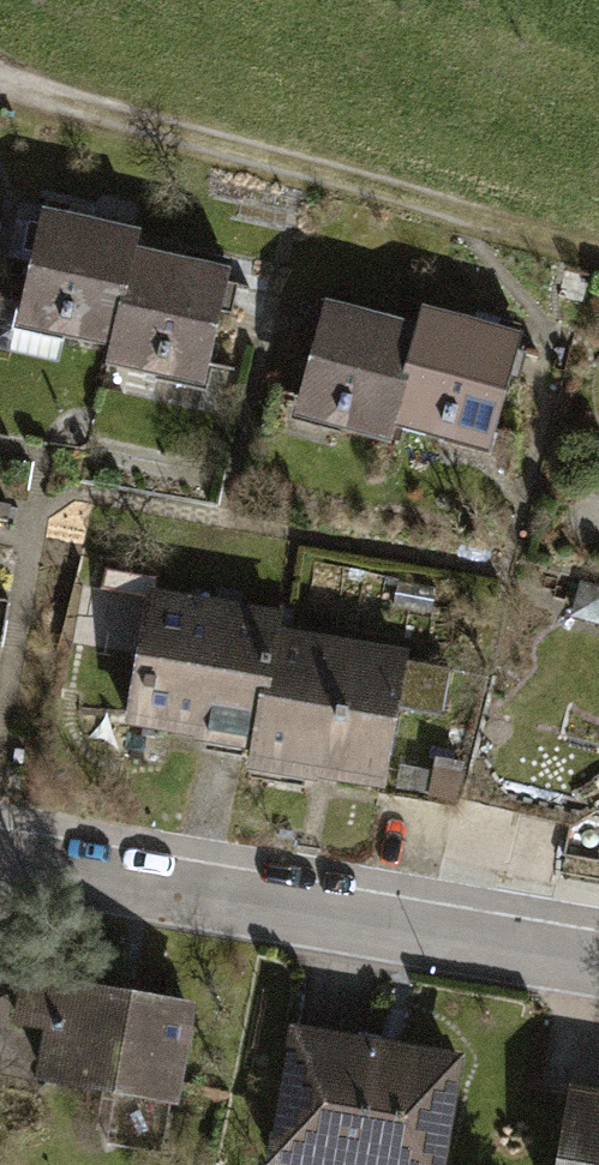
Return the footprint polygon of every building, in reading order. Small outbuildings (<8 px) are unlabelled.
[(139,232),(43,210),(38,232),(20,310),(66,320),(62,335),(112,347),(135,248),(139,232)] [(229,270),(135,248),(112,347),(108,364),(157,376),(160,360),(205,370),(223,296),(229,270)] [(420,327),(326,302),(319,329),(299,401),(344,414),(340,428),(389,441),(393,424),(420,327)] [(424,310),(420,327),(393,424),(442,437),(446,423),(492,435),(512,359),(519,335),(424,310)] [(152,579),(105,571),(101,588),(149,597),(152,579)] [(582,583),(574,612),(598,619),(598,588),(582,583)] [(277,620),(149,597),(127,717),(255,740),(275,635),(277,620)] [(404,658),(275,635),(255,740),(252,758),(382,782),(396,705),(443,714),(451,669),(403,661),(404,658)] [(464,765),(436,760),(429,801),(457,805),(464,765)] [(72,951),(33,945),(20,1020),(53,1026),(44,1075),(118,1089),(109,1142),(162,1151),(188,1007),(66,985),(72,951)] [(296,1032),(273,1161),(297,1164),(352,1164),(353,1158),(392,1164),(438,1164),(455,1065),(358,1048),(359,1043),(296,1032)] [(574,1095),(561,1164),(598,1164),(598,1100),(574,1095)]
